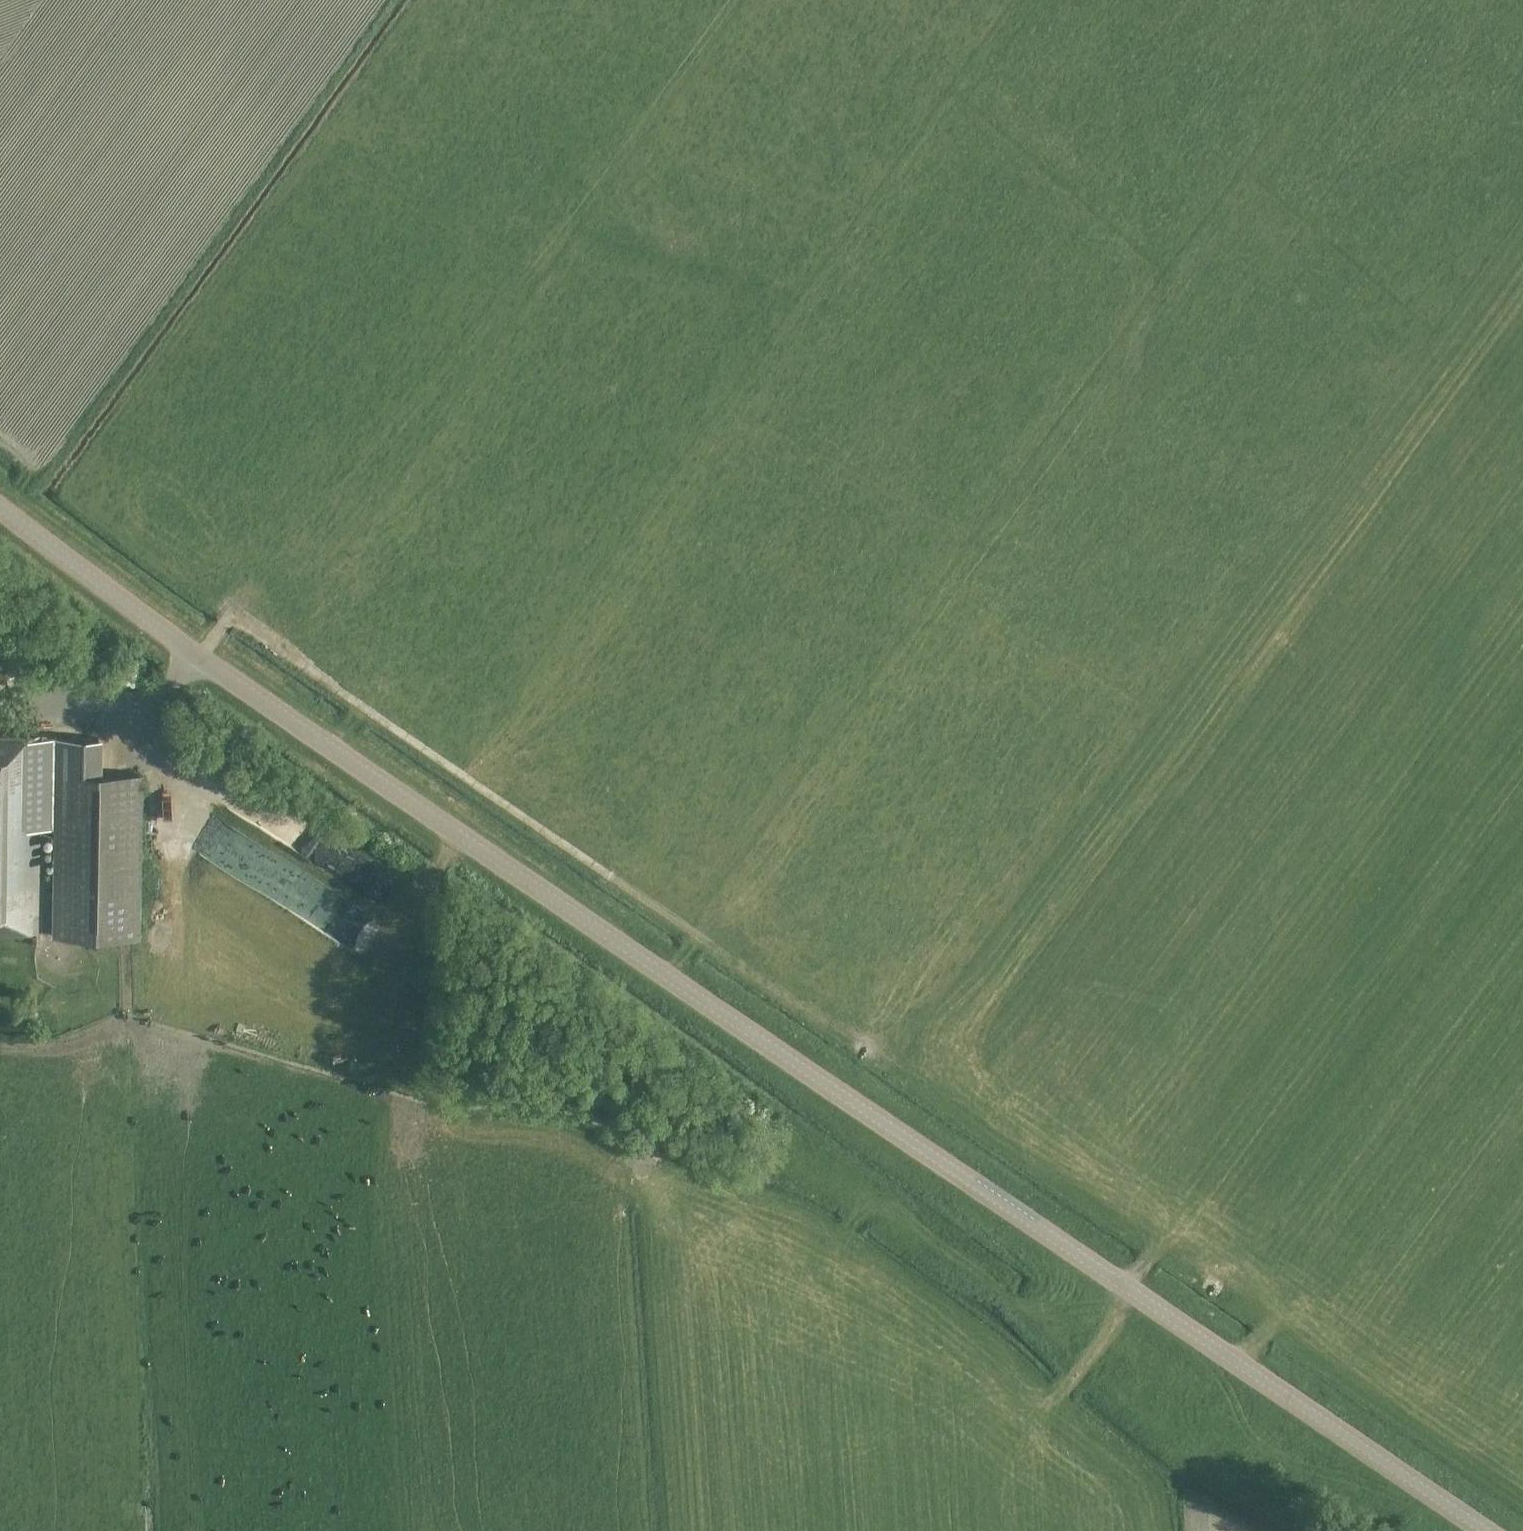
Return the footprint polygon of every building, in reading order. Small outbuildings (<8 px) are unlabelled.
[(34,933),(35,827),(52,827),(51,936),(137,937),(140,774),(96,773),(97,737),(44,736),(44,732),(0,731),(0,932),(34,933)]
